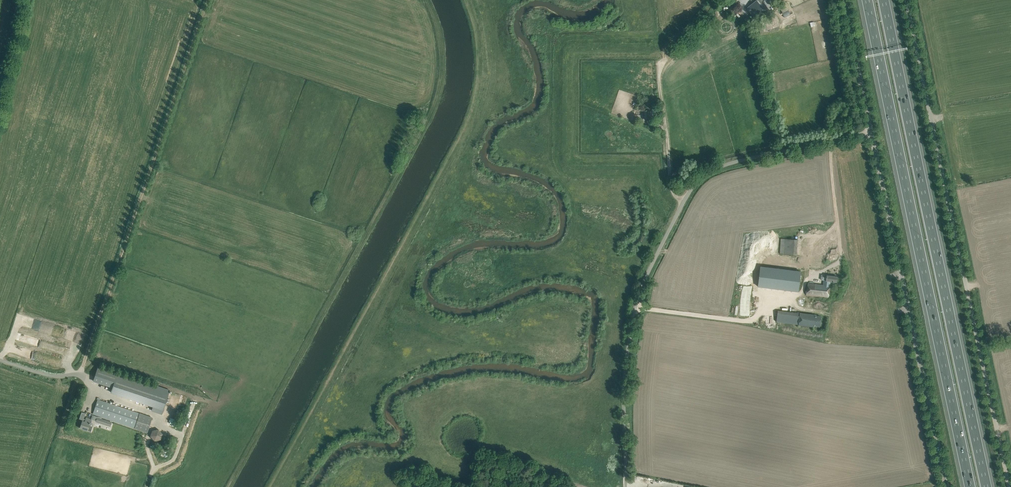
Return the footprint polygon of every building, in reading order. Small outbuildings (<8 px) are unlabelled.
[(753,3),(746,8),(755,19),(766,10),(768,9),(761,0),(756,0),(753,3)] [(780,254),(796,255),(797,240),(781,239),(780,254)] [(811,269),(819,270),(821,251),(813,250),(811,269)] [(824,280),(823,285),(829,286),(830,281),(837,282),(837,277),(826,276),(821,275),(821,280),(824,280)] [(780,289),(793,290),(794,280),(781,279),(780,289)] [(829,286),(823,285),(808,283),(806,295),(828,298),(830,286),(829,286)] [(794,325),(807,326),(812,327),(813,326),(820,327),(821,317),(816,316),(814,316),(814,315),(796,313),(778,311),(776,322),(794,324),(794,325)] [(111,390),(111,393),(149,405),(153,407),(151,411),(161,414),(169,391),(155,386),(117,374),(112,387),(111,390)] [(93,414),(135,428),(134,429),(147,433),(152,418),(139,414),(97,400),(93,414)] [(80,428),(87,431),(90,432),(92,427),(89,426),(91,419),(86,418),(85,419),(83,419),(85,414),(81,412),(79,419),(83,420),(82,421),(80,428)]
